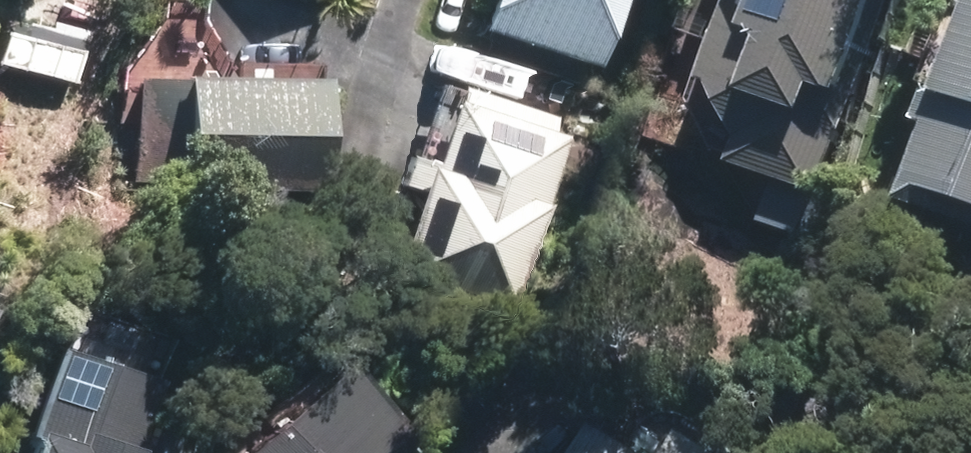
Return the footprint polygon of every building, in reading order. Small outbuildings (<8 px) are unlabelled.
[(494,20),(585,49),(601,0),(500,0),(494,20)] [(702,84),(727,148),(816,177),(873,0),(730,0),(702,84)] [(916,196),(970,215),(970,39),(916,196)] [(313,88),(146,82),(143,168),(310,173),(313,88)] [(455,103),(405,262),(496,291),(547,132),(455,103)] [(149,386),(66,361),(38,452),(129,452),(149,386)] [(251,452),(384,452),(398,440),(333,373),(251,452)] [(599,452),(682,452),(624,415),(599,452)]
